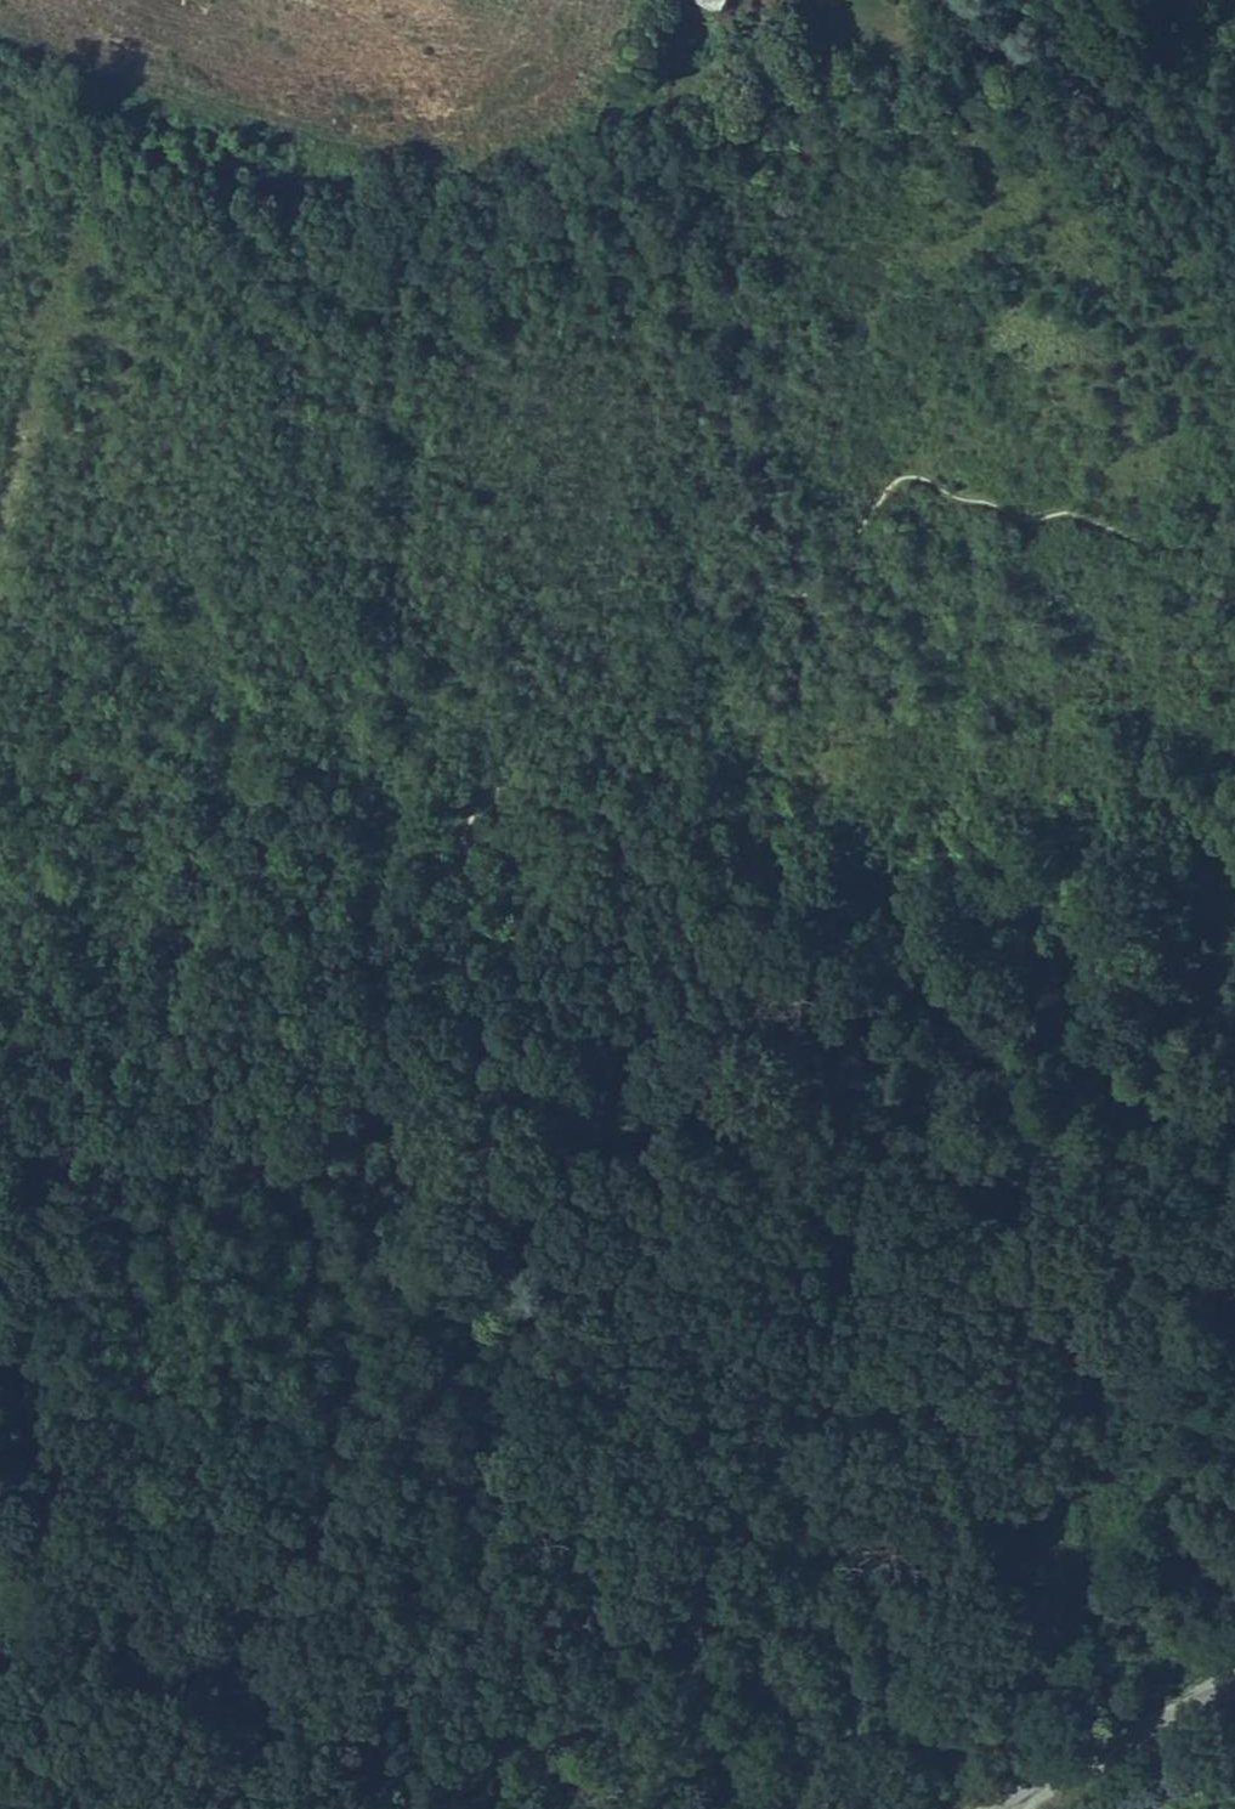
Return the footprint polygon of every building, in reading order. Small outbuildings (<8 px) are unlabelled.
[(724,0),(699,0),(719,10),(724,0)]
